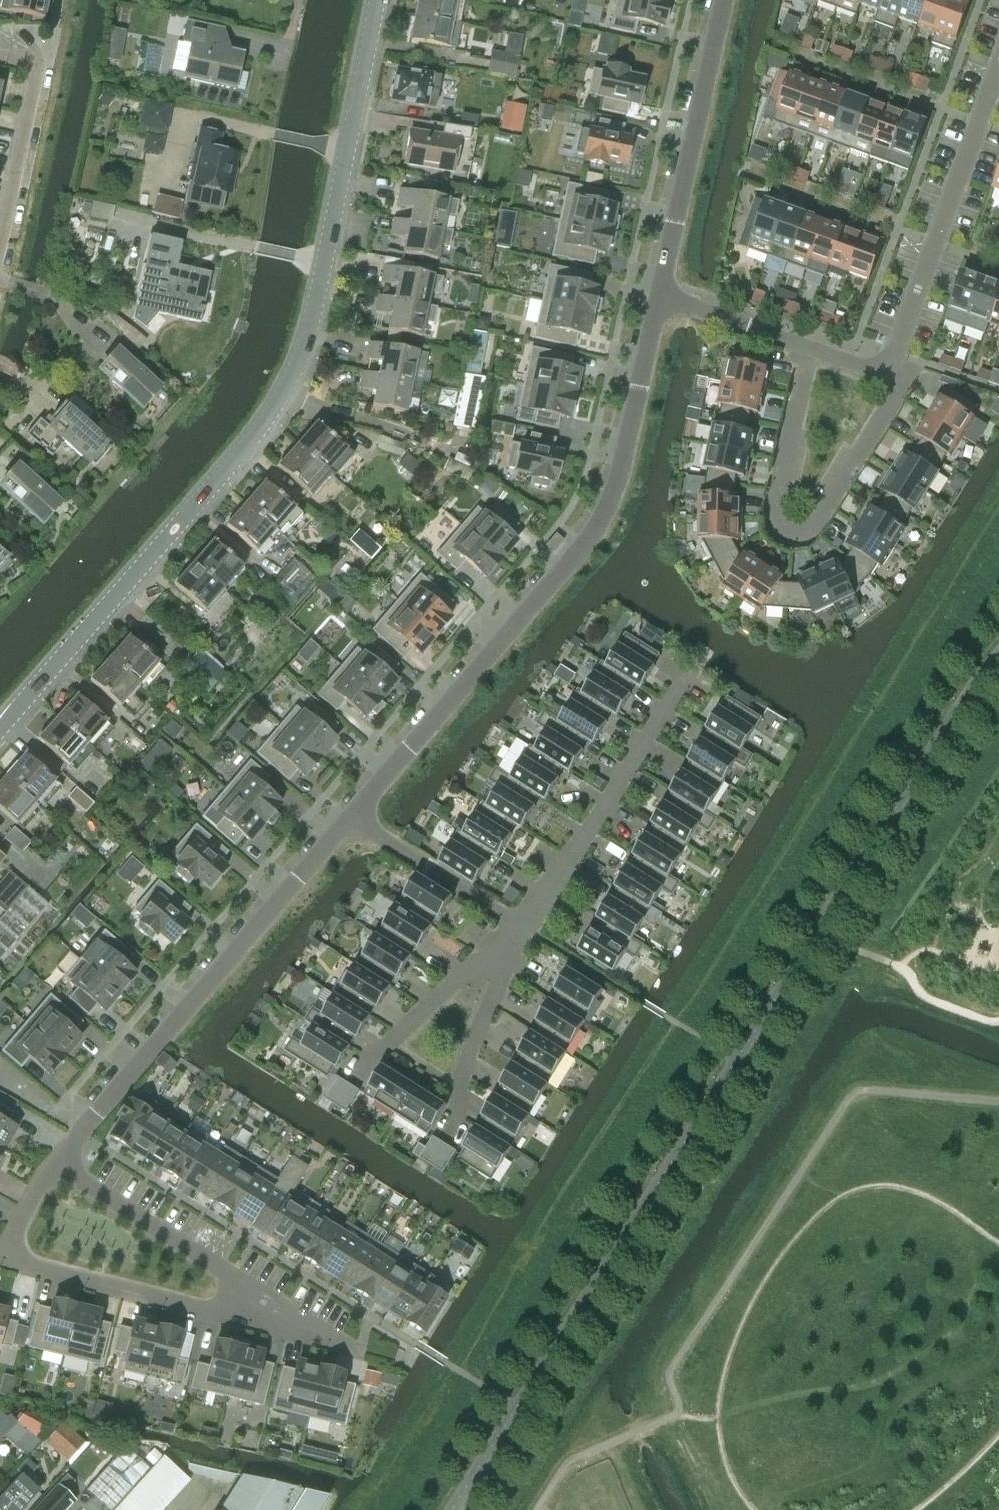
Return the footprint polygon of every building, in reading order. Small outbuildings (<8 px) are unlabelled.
[(0,8),(0,10),(44,19),(48,0),(2,0),(0,8)] [(455,0),(418,0),(415,16),(450,23),(455,0)] [(609,29),(634,34),(637,21),(662,27),(666,9),(667,4),(650,0),(615,0),(609,29)] [(839,0),(818,0),(817,1),(836,8),(839,0)] [(836,8),(855,15),(861,0),(839,0),(836,8)] [(883,0),(861,0),(855,15),(856,15),(860,4),(878,10),(874,22),(875,22),(883,0)] [(904,0),(883,0),(875,22),(894,29),(904,0)] [(894,29),(895,29),(899,18),(917,24),(926,0),(904,0),(894,29)] [(948,0),(926,0),(917,24),(935,31),(931,42),(932,43),(948,0)] [(932,43),(952,50),(970,1),(967,0),(948,0),(932,43)] [(450,23),(415,16),(410,40),(445,47),(450,23)] [(183,78),(189,79),(229,88),(233,70),(238,72),(242,54),(218,49),(222,29),(187,21),(183,42),(191,44),(183,78)] [(801,46),(810,49),(814,38),(805,35),(801,46)] [(839,60),(843,48),(834,45),(829,56),(839,60)] [(843,48),(839,60),(848,63),(853,52),(843,48)] [(487,63),(515,68),(517,57),(490,52),(487,63)] [(879,70),(882,61),(871,56),(867,66),(879,70)] [(637,104),(642,80),(624,76),(627,65),(608,61),(606,72),(592,69),(587,93),(604,97),(601,110),(625,115),(628,102),(637,104)] [(882,61),(879,70),(890,74),(893,65),(882,61)] [(515,68),(487,63),(485,74),(513,79),(515,68)] [(432,110),(439,78),(423,75),(423,71),(408,68),(407,71),(396,69),(393,86),(389,88),(388,95),(391,99),(390,101),(432,110)] [(780,71),(770,99),(779,102),(773,119),(772,121),(793,128),(810,79),(790,72),(789,74),(780,71)] [(916,88),(920,76),(910,73),(906,85),(916,88)] [(920,76),(916,88),(925,91),(929,80),(920,76)] [(810,79),(793,128),(812,135),(830,86),(810,79)] [(830,86),(812,135),(831,142),(849,93),(830,86)] [(849,93),(831,142),(850,149),(868,100),(849,93)] [(141,125),(149,126),(146,145),(166,148),(172,102),(145,98),(141,125)] [(770,99),(764,115),(773,119),(779,102),(770,99)] [(868,100),(850,149),(869,156),(887,107),(868,100)] [(502,121),(501,127),(501,128),(502,128),(502,129),(503,129),(504,129),(505,130),(507,130),(508,131),(511,131),(512,131),(514,131),(517,132),(519,132),(520,131),(521,127),(522,121),(522,120),(523,119),(523,114),(522,110),(521,109),(520,109),(520,108),(519,108),(518,107),(517,107),(518,106),(517,106),(516,106),(513,106),(514,106),(513,107),(512,108),(511,108),(511,109),(510,109),(509,109),(509,110),(508,111),(508,112),(508,113),(508,114),(507,114),(508,114),(507,115),(506,116),(505,116),(504,117),(504,118),(503,119),(503,120),(503,121),(502,121)] [(887,107),(869,156),(870,156),(888,163),(893,152),(906,114),(887,107)] [(461,113),(459,124),(476,127),(478,116),(461,113)] [(893,152),(888,163),(909,170),(913,159),(926,121),(906,114),(893,152)] [(624,164),(629,140),(620,138),(623,125),(598,120),(596,133),(579,129),(574,153),(587,156),(586,161),(605,165),(606,160),(624,164)] [(409,131),(403,165),(452,173),(458,140),(468,142),(470,130),(442,126),(441,136),(409,131)] [(220,135),(201,131),(197,148),(202,149),(194,186),(228,194),(237,155),(217,150),(220,135)] [(752,145),(748,159),(761,164),(766,150),(752,145)] [(795,181),(800,169),(790,166),(786,177),(795,181)] [(800,169),(795,181),(805,184),(809,172),(800,169)] [(827,177),(824,187),(835,191),(839,181),(827,177)] [(839,181),(835,191),(847,195),(850,185),(839,181)] [(567,184),(559,220),(609,231),(609,230),(609,229),(615,230),(618,218),(612,216),(614,207),(605,205),(608,193),(567,184)] [(393,221),(451,233),(452,231),(442,229),(445,216),(454,218),(457,202),(399,190),(396,206),(411,209),(408,222),(393,219),(393,221)] [(865,191),(862,200),(873,204),(877,195),(865,191)] [(877,195),(873,204),(885,208),(888,199),(877,195)] [(768,256),(786,207),(765,199),(765,201),(755,198),(745,226),(746,227),(754,229),(754,230),(748,248),(768,256)] [(89,217),(111,222),(114,207),(92,202),(89,217)] [(502,207),(495,243),(512,246),(519,210),(502,207)] [(787,263),(805,214),(786,207),(768,256),(787,263)] [(806,270),(824,221),(805,214),(787,263),(806,270)] [(609,231),(559,220),(551,256),(592,265),(595,252),(604,254),(606,245),(612,246),(615,234),(609,232),(609,231)] [(451,233),(393,221),(390,236),(405,239),(402,254),(436,260),(438,246),(448,248),(451,233)] [(824,221),(806,270),(807,270),(811,259),(829,265),(843,228),(824,221)] [(746,227),(741,241),(748,243),(754,229),(746,227)] [(848,272),(862,235),(843,228),(829,265),(848,272)] [(862,235),(848,272),(869,280),(882,242),(862,235)] [(993,248),(997,239),(985,235),(982,244),(993,248)] [(150,237),(134,313),(132,320),(145,329),(158,314),(198,323),(200,313),(203,314),(204,310),(201,309),(208,275),(176,269),(181,244),(150,237)] [(57,273),(60,260),(51,258),(49,272),(57,273)] [(549,266),(541,302),(591,313),(591,311),(598,313),(600,300),(594,299),(596,289),(587,287),(590,275),(549,266)] [(377,297),(436,309),(436,308),(426,306),(429,293),(439,295),(442,278),(383,267),(380,283),(396,286),(393,299),(377,296),(377,297)] [(969,316),(982,278),(962,271),(949,309),(969,316)] [(998,292),(998,284),(982,278),(969,316),(988,323),(998,292)] [(751,301),(761,304),(765,293),(755,289),(751,301)] [(988,323),(998,327),(998,292),(988,323)] [(436,309),(377,297),(374,312),(389,315),(386,330),(420,337),(423,322),(433,324),(436,309)] [(790,315),(794,303),(785,300),(781,311),(790,315)] [(591,313),(541,302),(536,325),(533,338),(574,347),(577,334),(586,336),(591,314),(591,313)] [(794,303),(790,315),(800,318),(804,307),(794,303)] [(829,325),(833,315),(822,311),(818,321),(829,325)] [(833,315),(829,325),(841,329),(844,319),(833,315)] [(476,316),(474,328),(486,331),(488,319),(476,316)] [(470,330),(462,372),(479,375),(487,333),(470,330)] [(158,386),(157,385),(166,373),(147,356),(146,357),(125,338),(118,347),(104,362),(117,373),(111,380),(140,406),(158,386)] [(362,374),(420,385),(421,384),(411,382),(414,369),(423,371),(427,355),(368,343),(365,358),(380,362),(377,375),(362,372),(362,374)] [(531,348),(523,384),(573,395),(573,394),(578,371),(569,370),(572,357),(531,348)] [(723,381),(762,390),(767,368),(760,366),(763,357),(733,350),(731,360),(728,359),(723,381)] [(950,368),(953,359),(942,355),(938,364),(950,368)] [(953,359),(950,368),(961,373),(965,363),(953,359)] [(976,378),(988,382),(991,373),(980,368),(976,378)] [(420,385),(362,374),(359,389),(374,392),(371,407),(405,414),(408,399),(417,401),(420,385)] [(439,398),(438,401),(438,404),(439,406),(444,408),(452,408),(451,409),(452,409),(452,410),(454,410),(454,413),(453,414),(453,415),(453,414),(452,416),(452,417),(450,417),(450,418),(451,418),(452,420),(452,421),(452,422),(452,427),(453,427),(453,428),(453,429),(453,430),(453,431),(454,431),(454,432),(454,433),(455,432),(456,433),(457,433),(457,434),(458,434),(459,434),(460,435),(461,435),(462,435),(463,435),(463,436),(466,435),(467,433),(468,431),(468,430),(474,430),(475,429),(475,428),(476,427),(476,426),(476,425),(476,424),(477,423),(476,422),(477,422),(477,420),(477,419),(478,417),(478,415),(478,414),(479,411),(480,406),(480,405),(481,402),(481,398),(482,397),(482,395),(482,394),(482,393),(483,391),(484,386),(484,384),(484,382),(485,381),(485,379),(484,379),(483,379),(480,378),(476,378),(473,377),(472,377),(470,376),(466,376),(464,375),(463,375),(462,376),(462,377),(461,382),(460,382),(460,384),(459,389),(459,390),(458,393),(457,393),(456,393),(455,392),(454,392),(452,391),(443,389),(441,390),(440,391),(440,392),(439,394),(439,395),(439,396),(439,398)] [(719,414),(749,420),(751,411),(757,412),(762,390),(723,381),(718,403),(721,404),(719,414)] [(573,395),(523,384),(515,420),(556,429),(559,416),(568,418),(573,395)] [(928,415),(962,436),(974,417),(971,416),(976,407),(951,391),(946,400),(940,396),(928,415)] [(39,419),(25,435),(52,457),(64,442),(87,461),(88,460),(95,466),(110,448),(104,442),(105,441),(103,440),(112,429),(97,418),(89,427),(87,426),(89,423),(87,421),(95,413),(72,393),(65,402),(51,418),(54,420),(49,426),(39,419)] [(709,445),(748,454),(753,432),(746,430),(749,420),(719,414),(717,424),(714,423),(709,445)] [(916,446),(942,462),(947,454),(949,455),(962,436),(928,415),(916,434),(922,438),(916,446)] [(316,424),(297,446),(326,473),(346,450),(316,424)] [(551,477),(555,478),(560,454),(552,452),(554,439),(530,433),(527,446),(510,443),(505,467),(533,473),(530,484),(549,488),(551,477)] [(409,446),(380,435),(375,448),(404,458),(409,446)] [(462,443),(461,450),(473,453),(477,454),(479,446),(475,446),(462,443)] [(705,480),(735,484),(737,474),(744,476),(748,454),(709,445),(705,467),(707,468),(705,480)] [(326,473),(297,446),(277,468),(307,495),(326,473)] [(893,470),(927,491),(939,472),(936,471),(942,462),(916,446),(911,455),(905,451),(893,470)] [(457,462),(442,454),(438,460),(454,468),(457,462)] [(40,522),(58,502),(37,484),(39,481),(18,462),(4,478),(17,489),(11,496),(40,522)] [(882,501),(907,517),(912,509),(915,510),(927,491),(893,470),(881,489),(887,493),(882,501)] [(699,516),(739,517),(739,494),(733,494),(735,484),(705,480),(703,493),(699,493),(699,516)] [(245,505),(275,532),(284,539),(303,517),(264,483),(245,505)] [(858,525),(892,547),(904,527),(902,526),(907,517),(882,501),(876,510),(870,506),(858,525)] [(525,503),(518,510),(523,514),(530,507),(525,503)] [(275,532),(245,505),(226,527),(256,553),(275,532)] [(476,508),(461,526),(500,559),(515,541),(508,535),(517,525),(497,509),(489,519),(476,508)] [(714,560),(737,548),(732,539),(738,539),(739,517),(699,516),(698,538),(702,538),(714,560)] [(892,547),(858,525),(846,545),(852,548),(846,556),(865,578),(877,564),(880,566),(892,547)] [(500,559),(461,526),(437,555),(456,571),(465,561),(484,577),(500,559)] [(555,533),(545,545),(553,552),(563,540),(555,533)] [(193,564),(223,591),(242,569),(212,542),(193,564)] [(742,597),(764,564),(745,552),(741,557),(737,548),(714,560),(725,582),(723,585),(742,597)] [(10,563),(4,558),(5,557),(0,552),(0,575),(10,563)] [(817,568),(834,605),(855,595),(853,591),(865,578),(846,556),(840,564),(838,559),(817,568)] [(223,591),(193,564),(174,586),(204,612),(223,591)] [(787,609),(789,582),(779,582),(782,576),(764,564),(742,597),(736,607),(740,609),(746,600),(760,610),(763,607),(787,609)] [(789,582),(787,609),(812,610),(814,614),(834,605),(817,568),(797,578),(799,583),(789,582)] [(420,574),(395,602),(434,636),(450,618),(443,612),(451,602),(420,574)] [(346,595),(337,606),(346,613),(355,603),(346,595)] [(395,602),(377,623),(371,630),(403,658),(412,648),(419,654),(434,636),(395,602)] [(244,613),(232,631),(239,637),(223,660),(233,667),(263,626),(244,613)] [(667,636),(646,623),(639,635),(652,644),(654,640),(661,645),(667,636)] [(601,662),(641,687),(655,665),(653,664),(660,654),(626,632),(606,663),(602,660),(601,662)] [(574,636),(570,643),(578,648),(583,641),(574,636)] [(132,680),(138,687),(139,686),(144,691),(164,669),(158,665),(128,638),(109,660),(132,680)] [(356,648),(341,666),(380,700),(380,699),(395,681),(388,676),(397,666),(378,649),(369,659),(356,648)] [(196,653),(182,669),(207,693),(225,674),(204,654),(200,657),(196,653)] [(132,680),(109,660),(90,682),(119,708),(121,706),(133,717),(144,705),(131,695),(138,687),(132,680)] [(557,672),(571,681),(578,671),(563,662),(557,672)] [(641,687),(601,662),(582,691),(578,688),(577,690),(617,715),(631,694),(628,692),(634,683),(641,688),(641,687)] [(551,663),(546,670),(554,675),(559,669),(551,663)] [(380,700),(341,666),(317,694),(336,711),(344,701),(364,718),(370,711),(375,715),(384,705),(379,701),(380,700)] [(544,710),(543,712),(593,743),(607,722),(604,720),(610,712),(617,716),(617,715),(577,690),(564,710),(552,702),(546,711),(544,710)] [(527,692),(522,698),(530,704),(535,697),(527,692)] [(706,727),(753,757),(754,755),(742,748),(762,717),(728,696),(721,707),(719,706),(706,727)] [(57,719),(87,746),(107,723),(77,697),(57,719)] [(295,707),(280,725),(319,758),(320,758),(319,757),(334,740),(328,734),(336,724),(317,708),(308,718),(295,707)] [(593,743),(543,712),(536,723),(546,730),(535,748),(530,745),(529,746),(570,772),(583,750),(580,748),(586,740),(593,744),(593,743)] [(764,714),(759,727),(773,733),(778,719),(764,714)] [(87,746),(57,719),(39,740),(69,767),(87,746)] [(171,720),(162,731),(173,739),(182,729),(171,720)] [(503,720),(498,727),(506,732),(511,725),(503,720)] [(319,758),(280,725),(256,753),(288,781),(297,771),(304,777),(319,758)] [(753,757),(706,727),(705,728),(709,730),(704,739),(701,738),(687,759),(724,782),(725,781),(724,780),(735,763),(745,769),(753,757)] [(512,750),(511,751),(511,753),(512,754),(512,755),(512,756),(512,759),(511,759),(512,761),(514,763),(516,764),(517,764),(518,763),(518,764),(518,763),(519,763),(519,762),(521,760),(521,759),(522,759),(522,758),(523,757),(523,756),(524,755),(525,754),(525,753),(526,752),(527,751),(527,750),(527,749),(528,749),(528,748),(527,748),(527,747),(526,747),(525,746),(523,745),(519,744),(517,744),(515,745),(513,747),(512,748),(512,750)] [(570,772),(529,746),(528,748),(528,749),(527,749),(527,750),(527,751),(526,752),(525,753),(525,754),(524,755),(523,756),(523,757),(522,758),(522,759),(521,759),(521,760),(519,762),(519,763),(518,763),(518,764),(511,776),(496,766),(495,768),(546,800),(559,778),(557,776),(562,768),(569,772),(570,772)] [(479,748),(474,755),(482,760),(487,753),(479,748)] [(6,777),(36,804),(55,782),(25,756),(6,777)] [(724,782),(687,759),(687,760),(691,762),(685,771),(683,769),(669,791),(716,820),(717,819),(706,812),(724,782)] [(249,761),(225,789),(265,822),(266,821),(270,825),(279,816),(274,811),(280,804),(260,787),(269,777),(249,761)] [(546,800),(495,768),(488,780),(498,786),(487,804),(483,801),(482,802),(522,828),(535,806),(533,805),(538,796),(545,800),(546,800)] [(455,776),(450,783),(458,788),(463,781),(455,776)] [(6,777),(0,784),(0,812),(16,826),(36,804),(6,777)] [(212,780),(202,791),(213,801),(223,790),(212,780)] [(265,822),(225,789),(210,807),(223,818),(214,828),(234,844),(242,834),(249,840),(264,823),(265,822)] [(716,820),(669,791),(672,794),(667,802),(664,801),(651,822),(688,845),(689,844),(688,843),(698,826),(709,832),(716,820)] [(522,828),(482,802),(463,832),(459,829),(457,831),(498,856),(511,834),(509,833),(514,824),(521,828),(522,828)] [(439,809),(431,804),(426,811),(435,816),(439,809)] [(688,845),(651,822),(650,823),(654,825),(649,834),(646,832),(633,854),(680,883),(681,882),(670,875),(688,845)] [(225,868),(219,862),(227,852),(195,825),(170,854),(181,863),(174,871),(188,884),(195,875),(209,887),(225,868)] [(21,854),(27,847),(31,843),(14,828),(4,839),(21,854)] [(439,862),(438,863),(474,885),(488,862),(485,861),(490,852),(497,857),(498,856),(457,831),(438,862),(439,862)] [(411,844),(415,837),(407,832),(403,839),(411,844)] [(381,861),(389,866),(393,859),(385,854),(381,861)] [(680,883),(633,854),(632,855),(636,857),(630,866),(628,864),(614,885),(661,915),(662,913),(651,906),(662,889),(672,895),(680,883)] [(131,857),(124,865),(136,875),(143,867),(131,857)] [(5,914),(27,889),(9,873),(0,883),(0,910),(5,914)] [(396,903),(432,926),(432,925),(431,924),(437,916),(439,917),(453,895),(417,873),(398,904),(397,903),(396,903)] [(181,918),(190,908),(158,881),(133,910),(143,919),(136,927),(150,940),(158,931),(172,943),(188,924),(181,918)] [(365,894),(370,887),(361,882),(357,889),(365,894)] [(661,915),(614,885),(614,886),(617,888),(612,897),(609,896),(596,917),(643,947),(644,945),(633,938),(644,920),(654,927),(661,915)] [(27,889),(5,914),(0,921),(0,958),(46,904),(27,889)] [(432,926),(396,903),(377,934),(376,933),(412,956),(412,955),(411,955),(416,946),(418,947),(432,926)] [(78,904),(69,915),(70,916),(86,929),(95,918),(79,905),(78,904)] [(333,916),(341,922),(346,915),(337,910),(333,916)] [(643,947),(596,917),(596,918),(599,920),(594,929),(591,927),(577,949),(613,972),(625,952),(636,958),(643,947)] [(103,931),(80,959),(119,992),(135,974),(124,965),(132,955),(103,931)] [(355,964),(391,986),(390,985),(395,976),(398,978),(412,956),(376,933),(357,964),(356,963),(355,964)] [(309,944),(317,950),(322,943),(314,938),(309,944)] [(80,959),(64,977),(77,988),(69,998),(88,1015),(96,1005),(103,1011),(119,992),(80,959)] [(391,986),(355,964),(336,994),(335,993),(335,994),(370,1017),(371,1016),(370,1015),(375,1006),(378,1008),(391,986)] [(294,978),(298,971),(290,966),(285,973),(294,978)] [(549,999),(585,1022),(585,1021),(584,1020),(603,989),(567,967),(553,989),(556,991),(551,999),(549,998),(549,999)] [(610,985),(605,993),(613,998),(618,990),(610,985)] [(49,994),(25,1022),(64,1056),(80,1038),(73,1032),(81,1022),(49,994)] [(270,1006),(274,999),(266,994),(262,1001),(270,1006)] [(370,1017),(335,994),(323,1013),(313,1007),(305,1019),(350,1047),(350,1046),(349,1045),(354,1036),(357,1038),(370,1017)] [(585,1022),(549,999),(535,1021),(538,1022),(532,1031),(531,1030),(531,1031),(566,1053),(567,1053),(566,1052),(585,1022)] [(350,1047),(305,1019),(304,1020),(313,1026),(302,1043),(292,1037),(284,1050),(328,1078),(335,1067),(337,1068),(350,1047)] [(25,1022),(1,1051),(20,1067),(29,1056),(49,1074),(64,1056),(25,1022)] [(566,1053),(531,1031),(517,1052),(520,1054),(514,1063),(513,1062),(512,1062),(548,1085),(549,1084),(548,1083),(566,1053)] [(163,1055),(156,1063),(167,1072),(173,1064),(163,1055)] [(392,1120),(414,1084),(395,1072),(396,1070),(383,1062),(363,1094),(394,1114),(391,1119),(392,1120)] [(548,1085),(512,1062),(499,1084),(501,1085),(496,1094),(495,1093),(494,1094),(530,1116),(529,1115),(548,1085)] [(334,1104),(347,1083),(336,1075),(322,1097),(334,1104)] [(347,1083),(334,1104),(346,1112),(359,1090),(347,1083)] [(414,1084),(392,1120),(393,1121),(396,1115),(428,1134),(446,1104),(436,1097),(437,1095),(425,1088),(424,1090),(414,1084)] [(121,1119),(109,1136),(127,1148),(149,1113),(155,1103),(137,1092),(130,1104),(126,1102),(117,1116),(121,1119)] [(204,1101),(192,1094),(185,1105),(197,1113),(204,1101)] [(476,1126),(512,1148),(512,1147),(511,1146),(530,1116),(494,1094),(481,1115),(483,1117),(478,1126),(476,1125),(476,1126)] [(4,1149),(16,1128),(7,1123),(12,1112),(0,1106),(0,1147),(4,1149)] [(149,1113),(127,1148),(128,1148),(145,1158),(166,1124),(149,1113)] [(166,1124),(145,1158),(162,1169),(161,1169),(162,1169),(190,1125),(189,1124),(183,1135),(166,1124)] [(190,1125),(162,1169),(179,1180),(207,1136),(190,1125)] [(512,1148),(476,1126),(462,1147),(464,1148),(458,1159),(491,1180),(512,1148)] [(207,1136),(179,1180),(180,1181),(180,1180),(197,1191),(224,1147),(224,1146),(217,1156),(202,1146),(208,1136),(207,1136)] [(431,1165),(444,1143),(433,1136),(426,1147),(419,1143),(412,1153),(431,1165)] [(287,1161),(296,1149),(282,1140),(274,1153),(287,1161)] [(444,1143),(431,1165),(443,1172),(456,1151),(444,1143)] [(224,1147),(197,1191),(214,1201),(213,1201),(214,1202),(242,1157),(224,1147)] [(255,1214),(250,1224),(267,1234),(272,1225),(294,1190),(293,1190),(308,1167),(291,1156),(277,1179),(255,1214)] [(242,1157),(214,1202),(231,1213),(259,1168),(242,1157)] [(259,1168),(231,1213),(232,1213),(250,1224),(255,1214),(277,1179),(259,1168)] [(272,1225),(267,1234),(284,1245),(305,1211),(312,1201),(294,1190),(272,1225)] [(305,1211),(284,1245),(301,1255),(300,1256),(301,1256),(323,1222),(305,1211)] [(323,1222),(301,1256),(318,1267),(346,1223),(345,1222),(339,1232),(323,1222)] [(346,1223),(318,1267),(319,1268),(319,1267),(336,1278),(364,1233),(346,1223)] [(364,1233),(336,1278),(352,1288),(353,1289),(381,1244),(364,1233)] [(470,1249),(458,1242),(453,1251),(464,1258),(470,1249)] [(381,1244),(353,1289),(370,1300),(398,1255),(381,1244)] [(398,1255),(370,1300),(371,1300),(388,1310),(416,1266),(415,1265),(399,1256),(398,1255)] [(416,1266),(388,1310),(405,1320),(404,1321),(405,1321),(433,1277),(416,1266)] [(433,1277),(405,1321),(423,1333),(445,1298),(427,1287),(434,1277),(433,1277)] [(28,1346),(64,1355),(77,1307),(77,1306),(53,1300),(51,1309),(38,1306),(28,1346)] [(77,1307),(64,1355),(99,1364),(110,1324),(97,1321),(99,1312),(77,1307)] [(10,1347),(17,1323),(4,1319),(6,1311),(0,1309),(0,1345),(10,1347)] [(122,1370),(144,1376),(156,1326),(134,1321),(132,1329),(119,1326),(113,1351),(125,1354),(122,1370)] [(156,1326),(144,1376),(181,1385),(187,1361),(174,1357),(181,1332),(156,1326)] [(191,1388),(227,1397),(239,1347),(237,1346),(239,1340),(227,1337),(225,1343),(216,1341),(210,1366),(197,1363),(191,1388)] [(239,1347),(227,1397),(262,1406),(273,1365),(260,1361),(262,1353),(253,1351),(254,1344),(242,1341),(240,1347),(239,1347)] [(272,1408),(307,1417),(319,1367),(297,1362),(295,1370),(282,1367),(272,1408)] [(319,1367),(307,1417),(344,1426),(354,1385),(341,1382),(344,1373),(319,1367)] [(381,1379),(396,1382),(397,1375),(368,1367),(365,1382),(380,1386),(381,1379)] [(25,1412),(10,1429),(17,1435),(22,1429),(34,1438),(49,1421),(25,1412)] [(12,1426),(0,1415),(0,1439),(12,1426)] [(63,1422),(45,1442),(67,1462),(85,1442),(63,1422)] [(160,1422),(158,1430),(172,1434),(174,1425),(160,1422)] [(336,1464),(339,1452),(305,1441),(301,1454),(336,1464)] [(151,1470),(125,1447),(86,1491),(107,1509),(114,1509),(151,1470)] [(151,1470),(114,1509),(163,1509),(190,1481),(163,1456),(151,1470)] [(31,1499),(38,1491),(20,1475),(13,1484),(0,1499),(0,1509),(21,1509),(31,1499)] [(327,1497),(239,1477),(218,1509),(318,1509),(327,1497)] [(66,1494),(58,1486),(37,1509),(67,1509),(75,1501),(66,1494)]
